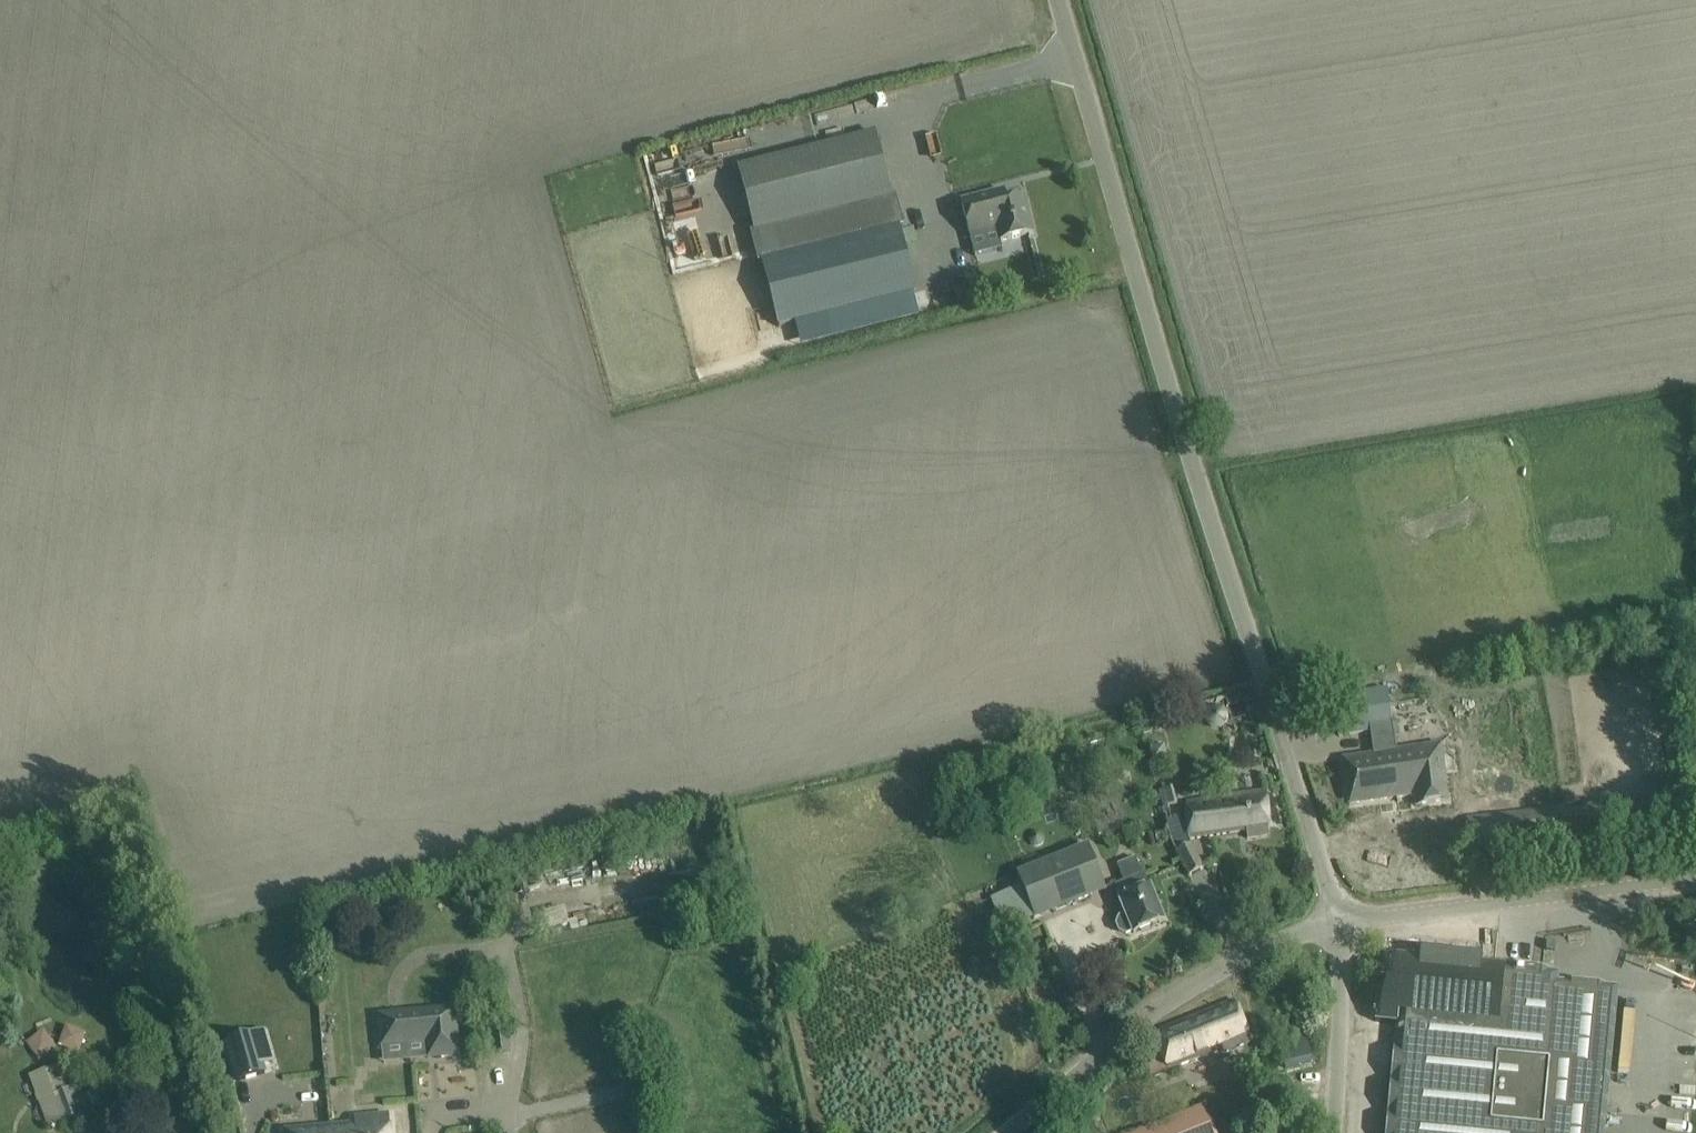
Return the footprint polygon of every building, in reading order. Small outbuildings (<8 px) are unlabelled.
[(914,227),(901,230),(900,228),(904,226),(896,197),(892,198),(876,133),(739,167),(755,232),(750,233),(758,263),(763,262),(779,326),(916,292),(904,244),(917,241),(914,227)] [(995,229),(999,243),(1033,234),(1024,197),(1007,201),(1004,191),(962,202),(971,235),(995,229)] [(1448,801),(1445,779),(1440,745),(1397,752),(1388,689),(1333,697),(1339,736),(1376,731),(1380,753),(1343,759),(1349,805),(1415,796),(1416,806),(1448,801)] [(1248,839),(1269,835),(1262,791),(1184,803),(1189,840),(1247,831),(1248,839)] [(1162,811),(1178,808),(1176,792),(1159,795),(1162,811)] [(761,837),(770,820),(763,817),(755,833),(761,837)] [(1157,842),(1168,838),(1165,830),(1154,834),(1157,842)] [(1204,869),(1191,845),(1177,852),(1189,876),(1204,869)] [(1018,876),(1022,887),(1035,919),(1106,890),(1089,847),(1018,876)] [(1133,932),(1134,934),(1164,922),(1150,888),(1145,875),(1143,876),(1135,857),(1117,865),(1124,883),(1115,886),(1126,915),(1120,918),(1117,925),(1120,931),(1126,934),(1133,932)] [(1561,940),(1550,939),(1549,951),(1560,952),(1561,940)] [(1392,1081),(1606,1101),(1617,989),(1557,983),(1558,974),(1404,959),(1392,1081)] [(1234,1001),(1154,1033),(1157,1041),(1143,1046),(1155,1076),(1223,1048),(1225,1053),(1251,1042),(1234,1001)] [(457,1007),(377,1014),(381,1049),(426,1044),(428,1061),(462,1058),(457,1007)] [(225,1043),(237,1083),(268,1074),(256,1034),(225,1043)] [(1307,1040),(1280,1047),(1286,1069),(1313,1061),(1307,1040)] [(54,1096),(55,1098),(64,1123),(82,1116),(62,1064),(29,1077),(38,1102),(54,1096)] [(1606,1101),(1392,1081),(1387,1132),(1603,1132),(1606,1101)] [(1205,1106),(1140,1132),(1216,1132),(1205,1106)] [(331,1132),(391,1132),(389,1116),(355,1119),(356,1126),(331,1129),(331,1132)]
